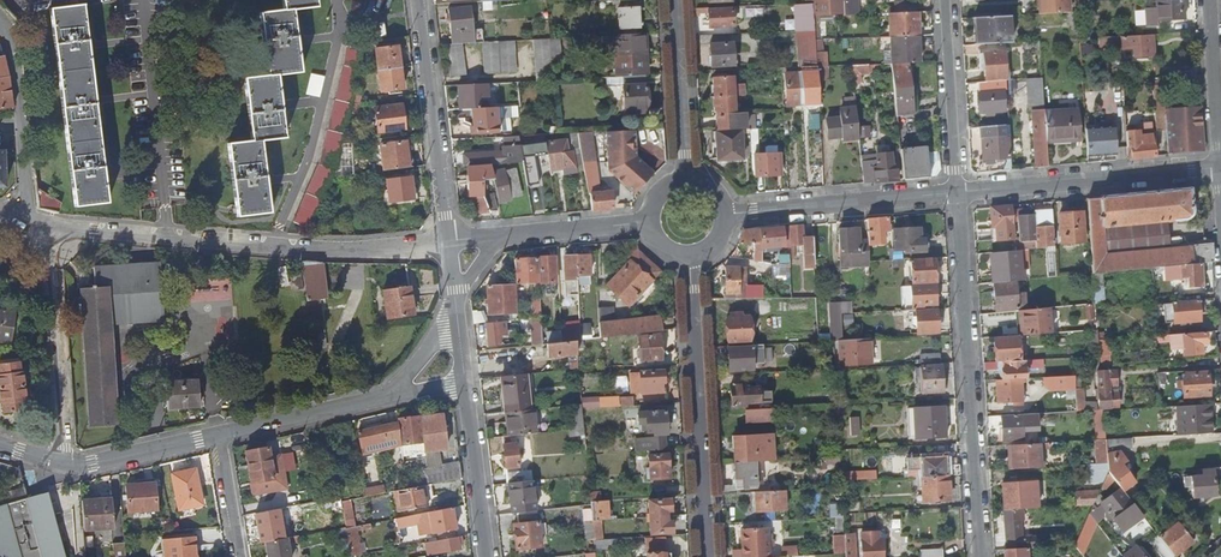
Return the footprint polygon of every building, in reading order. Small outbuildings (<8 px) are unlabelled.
[(284,12),(261,15),(268,76),(245,80),(252,142),(228,145),(237,217),(270,213),(261,141),(285,138),(278,76),(300,73),(293,12),(316,9),(315,0),(282,0),(284,12)] [(812,2),(813,17),(857,14),(856,0),(844,1),(844,0),(812,0),(812,2)] [(896,8),(917,8),(917,0),(895,0),(896,8)] [(1039,15),(1070,13),(1069,0),(1039,0),(1039,15)] [(1155,26),(1154,21),(1157,21),(1184,19),(1183,0),(1179,0),(1156,1),(1157,8),(1145,9),(1145,27),(1155,26)] [(487,1),(481,2),(473,2),(473,9),(488,9),(487,1)] [(814,30),(813,17),(812,2),(806,2),(793,3),(794,31),(797,31),(814,30)] [(451,45),(460,44),(481,43),(481,36),(479,30),(477,30),(476,25),(474,25),(473,19),(470,19),(468,6),(446,10),(451,45)] [(636,6),(618,7),(620,26),(637,25),(636,6)] [(83,7),(51,12),(76,207),(108,203),(83,7)] [(731,9),(708,9),(708,26),(732,25),(731,9)] [(891,36),(893,36),(919,35),(918,10),(890,12),(891,36)] [(978,18),(979,44),(1012,42),(1010,16),(978,18)] [(385,22),(373,24),(375,36),(386,35),(385,22)] [(815,52),(814,39),(814,30),(797,31),(798,66),(808,66),(816,66),(815,52)] [(617,54),(644,52),(642,31),(621,33),(622,46),(617,46),(617,54)] [(1151,34),(1122,36),(1123,48),(1136,47),(1136,56),(1153,55),(1151,34)] [(895,63),(909,62),(920,62),(919,35),(893,36),(894,49),(895,63)] [(1120,36),(1099,37),(1100,47),(1121,46),(1120,36)] [(551,38),(553,58),(563,57),(561,37),(551,38)] [(550,79),(555,79),(553,58),(551,38),(532,39),(536,80),(550,79)] [(815,52),(823,51),(822,39),(814,39),(815,52)] [(513,41),(481,43),(484,75),(515,73),(513,41)] [(1039,48),(1039,41),(1025,42),(1025,49),(1039,48)] [(732,42),(710,44),(711,65),(732,64),(732,42)] [(460,44),(451,45),(445,45),(449,77),(464,76),(460,44)] [(361,51),(346,48),(342,66),(357,69),(361,51)] [(378,72),(400,69),(398,48),(376,50),(378,72)] [(895,63),(894,49),(886,50),(887,63),(891,63),(895,63)] [(815,52),(816,66),(826,65),(826,51),(823,51),(815,52)] [(619,75),(621,74),(645,73),(644,52),(617,54),(619,75)] [(985,82),(1004,80),(1006,80),(1004,52),(979,54),(980,70),(985,69),(985,82)] [(0,57),(0,111),(14,109),(10,82),(4,56),(0,57)] [(909,62),(895,63),(891,63),(896,112),(915,110),(914,98),(915,98),(915,94),(909,95),(907,84),(911,84),(909,62)] [(850,64),(851,74),(869,73),(868,64),(850,64)] [(816,66),(817,68),(817,80),(827,80),(826,65),(816,66)] [(1166,67),(1167,79),(1182,78),(1181,66),(1166,67)] [(358,71),(342,67),(319,164),(333,168),(358,71)] [(819,103),(817,80),(817,68),(808,69),(785,70),(787,104),(819,103)] [(402,90),(400,69),(378,72),(381,93),(402,90)] [(645,73),(621,74),(623,111),(632,111),(635,106),(648,105),(645,73)] [(711,84),(712,96),(731,95),(730,75),(714,76),(715,84),(711,84)] [(1044,107),(1042,76),(1027,78),(1030,108),(1032,108),(1044,107)] [(1004,80),(985,82),(977,83),(979,113),(1004,111),(1002,89),(1005,89),(1004,80)] [(459,109),(471,108),(474,107),(473,92),(487,92),(486,83),(457,85),(459,109)] [(1156,85),(1157,97),(1165,96),(1164,93),(1164,85),(1156,85)] [(743,95),(731,95),(712,96),(712,109),(716,109),(716,129),(749,127),(751,127),(751,117),(743,117),(743,111),(733,112),(733,99),(743,99),(743,95)] [(1167,128),(1165,108),(1165,96),(1157,97),(1158,129),(1167,128)] [(495,106),(496,129),(508,128),(507,114),(515,113),(514,104),(495,106)] [(402,105),(375,108),(378,133),(405,130),(402,105)] [(1165,108),(1167,128),(1168,152),(1194,151),(1204,139),(1202,105),(1165,108)] [(495,106),(474,107),(471,108),(472,126),(475,126),(475,130),(496,129),(495,106)] [(1044,109),(1047,137),(1067,136),(1067,138),(1078,138),(1076,106),(1044,109)] [(843,139),(859,138),(856,107),(845,108),(846,118),(841,119),(827,120),(829,137),(843,136),(843,139)] [(1047,137),(1044,109),(1044,107),(1032,108),(1037,165),(1049,164),(1047,137)] [(1126,130),(1127,149),(1132,149),(1132,157),(1155,155),(1152,122),(1139,124),(1139,130),(1126,130)] [(1011,156),(1008,124),(980,127),(980,136),(983,136),(986,159),(1011,156)] [(1114,124),(1086,127),(1088,154),(1117,151),(1114,124)] [(861,136),(871,136),(871,126),(861,126),(861,136)] [(634,155),(633,127),(605,129),(607,169),(633,193),(645,180),(653,171),(634,155)] [(749,127),(716,129),(714,129),(715,159),(741,158),(740,132),(750,132),(749,127)] [(582,162),(594,160),(590,130),(576,131),(579,146),(582,162)] [(579,146),(576,131),(568,132),(571,147),(579,146)] [(899,132),(901,148),(909,147),(909,141),(905,141),(904,132),(899,132)] [(489,165),(523,163),(519,146),(517,135),(508,136),(510,145),(502,146),(503,152),(465,155),(466,167),(489,165)] [(543,142),(546,155),(548,165),(556,163),(557,171),(573,168),(571,150),(565,151),(563,139),(543,142)] [(1204,139),(1194,151),(1205,150),(1204,139)] [(387,171),(416,167),(415,157),(412,157),(410,142),(384,146),(387,171)] [(519,146),(523,163),(527,188),(538,185),(534,157),(546,155),(543,142),(519,146)] [(750,143),(751,154),(754,154),(755,175),(776,174),(776,164),(779,164),(778,152),(757,153),(756,143),(750,143)] [(909,147),(901,148),(904,178),(931,175),(929,161),(928,152),(927,145),(909,147)] [(875,164),(863,165),(865,181),(899,178),(897,164),(893,165),(891,151),(878,153),(879,166),(875,166),(875,164)] [(594,160),(582,162),(590,211),(611,208),(609,192),(598,193),(594,160)] [(940,160),(929,161),(931,175),(936,175),(941,169),(940,160)] [(549,173),(557,171),(556,163),(548,165),(549,173)] [(333,172),(319,165),(294,222),(308,228),(333,172)] [(492,179),(491,174),(489,166),(465,169),(466,181),(478,180),(492,179)] [(491,174),(492,179),(499,204),(513,202),(508,171),(491,174)] [(411,178),(387,181),(389,204),(413,201),(411,178)] [(488,213),(480,195),(478,180),(466,181),(468,196),(473,196),(478,214),(488,213)] [(61,205),(36,187),(38,209),(55,214),(59,213),(61,205)] [(1094,273),(1154,267),(1180,264),(1212,261),(1211,245),(1170,248),(1112,253),(1110,226),(1168,220),(1184,218),(1187,216),(1190,214),(1191,211),(1191,208),(1190,188),(1089,197),(1094,273)] [(480,195),(488,213),(496,212),(491,194),(480,195)] [(997,239),(1014,239),(1014,221),(1014,204),(994,206),(994,218),(998,218),(997,239)] [(1048,277),(1059,276),(1054,211),(1046,212),(1047,227),(1038,228),(1037,216),(1028,216),(1029,210),(1021,209),(1021,221),(1021,242),(1014,241),(1014,249),(1017,249),(1045,247),(1048,277)] [(1083,211),(1064,212),(1067,242),(1085,241),(1083,211)] [(870,231),(868,231),(868,237),(868,243),(884,243),(883,230),(889,230),(888,215),(869,217),(870,231)] [(1170,248),(1168,220),(1110,226),(1112,253),(1170,248)] [(804,235),(803,223),(790,224),(791,242),(789,242),(790,254),(796,253),(795,243),(804,242),(804,235)] [(782,225),(759,227),(761,245),(783,244),(782,225)] [(851,226),(839,227),(840,249),(850,249),(851,263),(869,262),(869,260),(868,243),(868,237),(865,237),(859,238),(859,226),(851,227),(851,226)] [(895,248),(893,248),(893,251),(910,251),(924,250),(923,239),(920,239),(919,226),(895,228),(895,248)] [(761,245),(759,227),(743,229),(740,238),(736,245),(735,246),(749,245),(750,254),(757,254),(761,245)] [(804,235),(804,242),(805,264),(814,264),(814,235),(804,235)] [(638,251),(636,243),(625,254),(630,259),(608,283),(628,303),(659,270),(658,269),(638,251)] [(732,250),(726,259),(734,259),(733,249),(732,250)] [(850,249),(840,249),(841,263),(851,263),(850,249)] [(992,282),(1015,280),(1023,280),(1022,268),(1018,268),(1017,249),(1014,249),(993,251),(994,270),(991,270),(992,282)] [(911,258),(910,251),(893,251),(893,259),(911,258)] [(579,286),(578,284),(577,255),(565,255),(566,277),(570,286),(579,286)] [(590,255),(577,255),(578,284),(583,284),(583,281),(589,280),(589,274),(591,274),(590,255)] [(538,258),(538,259),(539,281),(539,283),(544,283),(544,294),(554,294),(553,283),(554,283),(553,257),(538,258)] [(933,258),(911,259),(912,281),(934,280),(933,258)] [(515,283),(539,281),(538,259),(514,260),(515,283)] [(1212,261),(1180,264),(1181,277),(1188,276),(1188,286),(1201,285),(1200,269),(1213,268),(1212,261)] [(302,262),(313,336),(325,334),(321,301),(328,300),(323,264),(302,262)] [(791,273),(790,262),(772,263),(773,273),(791,273)] [(162,264),(94,269),(95,288),(82,289),(90,429),(117,427),(111,325),(165,322),(162,264)] [(725,297),(752,296),(752,284),(746,284),(746,267),(726,266),(726,278),(721,278),(721,284),(726,284),(725,297)] [(236,279),(180,281),(181,303),(236,300),(236,279)] [(1015,280),(992,282),(993,309),(1023,306),(1022,296),(1016,296),(1015,280)] [(22,282),(23,301),(43,300),(42,290),(34,283),(22,282)] [(499,312),(515,312),(514,285),(486,286),(487,313),(499,312)] [(936,303),(935,285),(911,286),(912,309),(924,308),(924,304),(936,303)] [(410,288),(383,291),(388,320),(413,316),(410,288)] [(1176,321),(1181,320),(1191,319),(1200,318),(1200,309),(1206,309),(1205,300),(1199,300),(1199,297),(1173,299),(1176,321)] [(24,312),(43,311),(43,300),(23,301),(24,312)] [(850,303),(841,303),(841,304),(841,313),(851,313),(850,303)] [(841,313),(841,304),(830,304),(831,339),(833,339),(836,339),(840,339),(842,339),(841,325),(841,313)] [(1057,305),(1021,309),(1022,322),(1019,322),(1019,333),(1059,330),(1057,305)] [(924,308),(912,309),(901,310),(901,315),(915,314),(916,331),(937,330),(936,308),(924,308)] [(0,312),(0,342),(8,343),(11,313),(0,312)] [(517,312),(515,312),(499,312),(499,321),(505,320),(517,319),(517,312)] [(599,320),(600,336),(660,329),(658,314),(599,320)] [(749,339),(748,315),(725,316),(727,340),(749,339)] [(532,318),(533,343),(541,342),(540,317),(532,318)] [(499,321),(486,322),(488,344),(500,343),(499,334),(506,333),(505,320),(499,321)] [(1098,337),(1097,327),(1091,327),(1093,357),(1099,356),(1098,337)] [(581,338),(581,328),(564,330),(564,340),(576,339),(581,338)] [(564,340),(564,330),(563,329),(550,331),(551,341),(564,340)] [(1205,342),(1205,330),(1182,332),(1184,353),(1202,352),(1201,342),(1205,342)] [(661,357),(660,334),(639,335),(640,358),(661,357)] [(994,361),(997,361),(1018,360),(1016,334),(992,336),(994,361)] [(868,337),(842,339),(840,339),(836,339),(837,364),(853,363),(852,359),(870,358),(868,337)] [(1099,340),(1103,362),(1112,361),(1108,338),(1099,340)] [(564,340),(551,341),(547,342),(549,354),(577,351),(576,339),(564,340)] [(733,358),(734,368),(750,368),(749,346),(727,347),(728,359),(733,358)] [(921,363),(940,362),(939,353),(920,354),(921,363)] [(1006,379),(1024,378),(1028,378),(1027,367),(1042,366),(1042,359),(1018,360),(997,361),(998,367),(998,368),(1005,368),(1006,379)] [(22,386),(21,374),(18,374),(17,363),(0,366),(0,389),(22,386)] [(940,364),(917,365),(917,380),(921,380),(921,388),(927,388),(927,391),(941,390),(940,364)] [(659,379),(662,378),(661,367),(638,370),(639,391),(659,388),(659,379)] [(1097,409),(1102,408),(1110,408),(1111,405),(1119,404),(1116,369),(1095,370),(1096,392),(1096,398),(1097,398),(1097,409)] [(1207,370),(1185,372),(1185,377),(1177,378),(1178,387),(1183,387),(1184,395),(1208,394),(1207,370)] [(505,411),(529,408),(525,373),(501,376),(505,411)] [(619,388),(629,388),(629,375),(620,375),(619,388)] [(1073,387),(1072,377),(1072,375),(1042,377),(1042,384),(1049,388),(1073,387)] [(1024,378),(1006,379),(994,379),(996,404),(1009,404),(1009,406),(1021,405),(1020,381),(1024,380),(1024,378)] [(198,382),(166,383),(166,409),(199,409),(198,382)] [(758,408),(762,408),(761,392),(758,392),(758,387),(743,387),(743,384),(730,384),(731,406),(744,405),(743,401),(758,401),(758,408)] [(22,386),(0,389),(0,403),(2,403),(4,413),(23,410),(22,400),(24,400),(22,386)] [(1073,387),(1075,410),(1083,409),(1082,387),(1080,387),(1073,387)] [(621,404),(633,403),(633,393),(620,394),(621,404)] [(1177,434),(1207,432),(1207,425),(1211,424),(1209,402),(1175,404),(1177,434)] [(944,436),(943,407),(908,409),(909,438),(944,436)] [(508,434),(514,433),(534,431),(532,408),(529,408),(505,411),(508,434)] [(758,408),(735,409),(735,421),(762,420),(762,408),(758,408)] [(649,432),(650,448),(665,447),(664,433),(665,433),(664,409),(642,410),(642,413),(639,413),(639,420),(642,420),(643,423),(646,423),(647,432),(649,432)] [(1038,417),(1038,412),(1000,414),(1001,439),(1025,438),(1023,418),(1038,417)] [(424,454),(437,452),(446,451),(441,419),(438,416),(419,418),(423,443),(424,454)] [(397,425),(400,446),(423,443),(419,418),(397,421),(397,425)] [(400,446),(397,425),(357,433),(362,456),(400,448),(400,446)] [(584,433),(583,426),(570,427),(570,434),(584,433)] [(514,433),(508,434),(502,435),(506,467),(518,465),(514,433)] [(735,461),(754,461),(761,460),(773,460),(771,436),(752,437),(744,437),(744,435),(733,436),(735,461)] [(1106,450),(1105,443),(1105,437),(1094,438),(1095,452),(1106,452),(1106,450)] [(1011,467),(1039,465),(1037,441),(1009,443),(1011,467)] [(423,443),(400,446),(400,448),(406,490),(431,486),(462,480),(461,470),(427,476),(424,454),(423,443)] [(267,450),(245,454),(251,484),(273,481),(267,450)] [(1106,450),(1106,452),(1107,461),(1107,470),(1113,477),(1120,486),(1121,488),(1133,480),(1120,461),(1125,461),(1124,450),(1106,450)] [(444,468),(437,452),(424,454),(427,476),(461,470),(460,465),(444,468)] [(669,474),(668,452),(650,453),(651,475),(669,474)] [(920,476),(947,474),(959,474),(958,463),(946,464),(946,455),(907,456),(907,468),(920,467),(920,476)] [(761,460),(754,461),(735,461),(736,484),(736,487),(756,485),(756,482),(761,481),(761,460)] [(1198,467),(1198,473),(1184,474),(1184,483),(1191,483),(1191,496),(1214,495),(1214,482),(1220,481),(1220,466),(1198,467)] [(198,468),(174,472),(180,507),(203,504),(198,468)] [(507,471),(508,481),(531,479),(530,469),(507,471)] [(1113,477),(1107,470),(1102,481),(1106,483),(1113,477)] [(947,474),(920,476),(922,499),(948,498),(947,474)] [(511,512),(516,511),(525,510),(524,502),(533,500),(531,479),(508,481),(507,482),(511,512)] [(1001,483),(1003,509),(1018,508),(1016,482),(1001,483)] [(721,485),(721,494),(737,493),(736,487),(736,484),(721,485)] [(153,485),(126,487),(128,513),(156,510),(153,485)] [(406,490),(395,493),(399,512),(427,507),(426,497),(433,495),(431,486),(406,490)] [(1121,488),(1120,486),(1100,501),(1101,502),(1095,506),(1100,513),(1103,510),(1106,508),(1111,514),(1121,525),(1138,510),(1121,488)] [(381,487),(369,490),(370,497),(382,495),(381,487)] [(9,503),(26,499),(28,498),(26,489),(7,494),(9,503)] [(589,489),(590,499),(599,498),(599,489),(589,489)] [(1077,503),(1092,502),(1099,489),(1076,490),(1077,503)] [(785,509),(784,490),(754,492),(755,511),(785,509)] [(57,546),(62,545),(48,492),(28,498),(26,499),(28,507),(34,506),(37,519),(49,516),(57,546)] [(649,498),(650,514),(666,513),(666,507),(670,507),(670,497),(649,498)] [(590,499),(590,504),(591,518),(599,518),(616,517),(616,512),(608,512),(608,498),(599,498),(590,499)] [(62,545),(57,546),(49,516),(37,519),(34,506),(28,507),(26,499),(9,503),(7,504),(11,517),(0,520),(0,554),(1,556),(65,556),(62,545)] [(80,502),(83,531),(113,528),(110,499),(80,502)] [(341,510),(351,508),(350,501),(339,503),(341,510)] [(1092,502),(1088,510),(1093,516),(1094,518),(1100,513),(1095,506),(1092,502)] [(334,513),(341,512),(341,510),(339,503),(332,504),(334,513)] [(343,520),(353,518),(351,508),(341,510),(341,512),(343,520)] [(457,530),(453,508),(428,512),(432,534),(457,530)] [(1022,508),(1018,508),(1003,509),(1005,537),(1020,536),(1019,518),(1023,518),(1022,508)] [(1106,508),(1103,510),(1109,517),(1111,514),(1106,508)] [(536,509),(525,510),(516,511),(518,522),(512,523),(515,547),(540,545),(536,509)] [(1079,532),(1084,538),(1093,516),(1088,510),(1079,532)] [(424,519),(423,513),(395,518),(396,524),(424,519)] [(666,513),(650,514),(651,531),(672,530),(671,518),(667,518),(666,513)] [(267,515),(255,517),(260,541),(271,539),(270,531),(274,531),(273,524),(269,525),(267,515)] [(836,517),(837,535),(844,535),(844,534),(843,516),(836,517)] [(354,526),(353,518),(343,520),(344,528),(354,526)] [(591,518),(591,519),(593,538),(601,538),(599,518),(591,518)] [(585,539),(593,538),(591,519),(584,520),(585,539)] [(1178,522),(1158,536),(1173,556),(1192,542),(1178,522)] [(349,555),(361,553),(356,526),(354,526),(344,528),(345,531),(346,537),(347,542),(349,555)] [(769,556),(767,528),(742,529),(743,556),(764,556),(769,556)] [(881,537),(878,538),(877,532),(861,532),(862,556),(883,556),(881,537)] [(1079,532),(1074,542),(1079,549),(1084,538),(1079,532)] [(845,553),(845,556),(856,556),(854,533),(844,534),(844,535),(845,553)] [(834,554),(845,553),(844,535),(837,535),(833,535),(834,554)] [(461,544),(460,536),(436,540),(438,552),(458,548),(458,545),(461,544)] [(601,538),(593,538),(594,546),(612,545),(612,537),(601,538)] [(195,538),(166,541),(167,556),(196,556),(195,538)] [(1005,548),(1023,546),(1035,545),(1034,538),(1005,540),(1005,548)] [(268,544),(269,556),(287,556),(285,545),(300,543),(299,539),(268,544)] [(124,543),(113,544),(113,556),(125,556),(124,543)] [(1122,555),(1123,556),(1144,556),(1135,545),(1122,555)] [(1023,546),(1005,548),(1006,556),(1024,556),(1023,546)]
